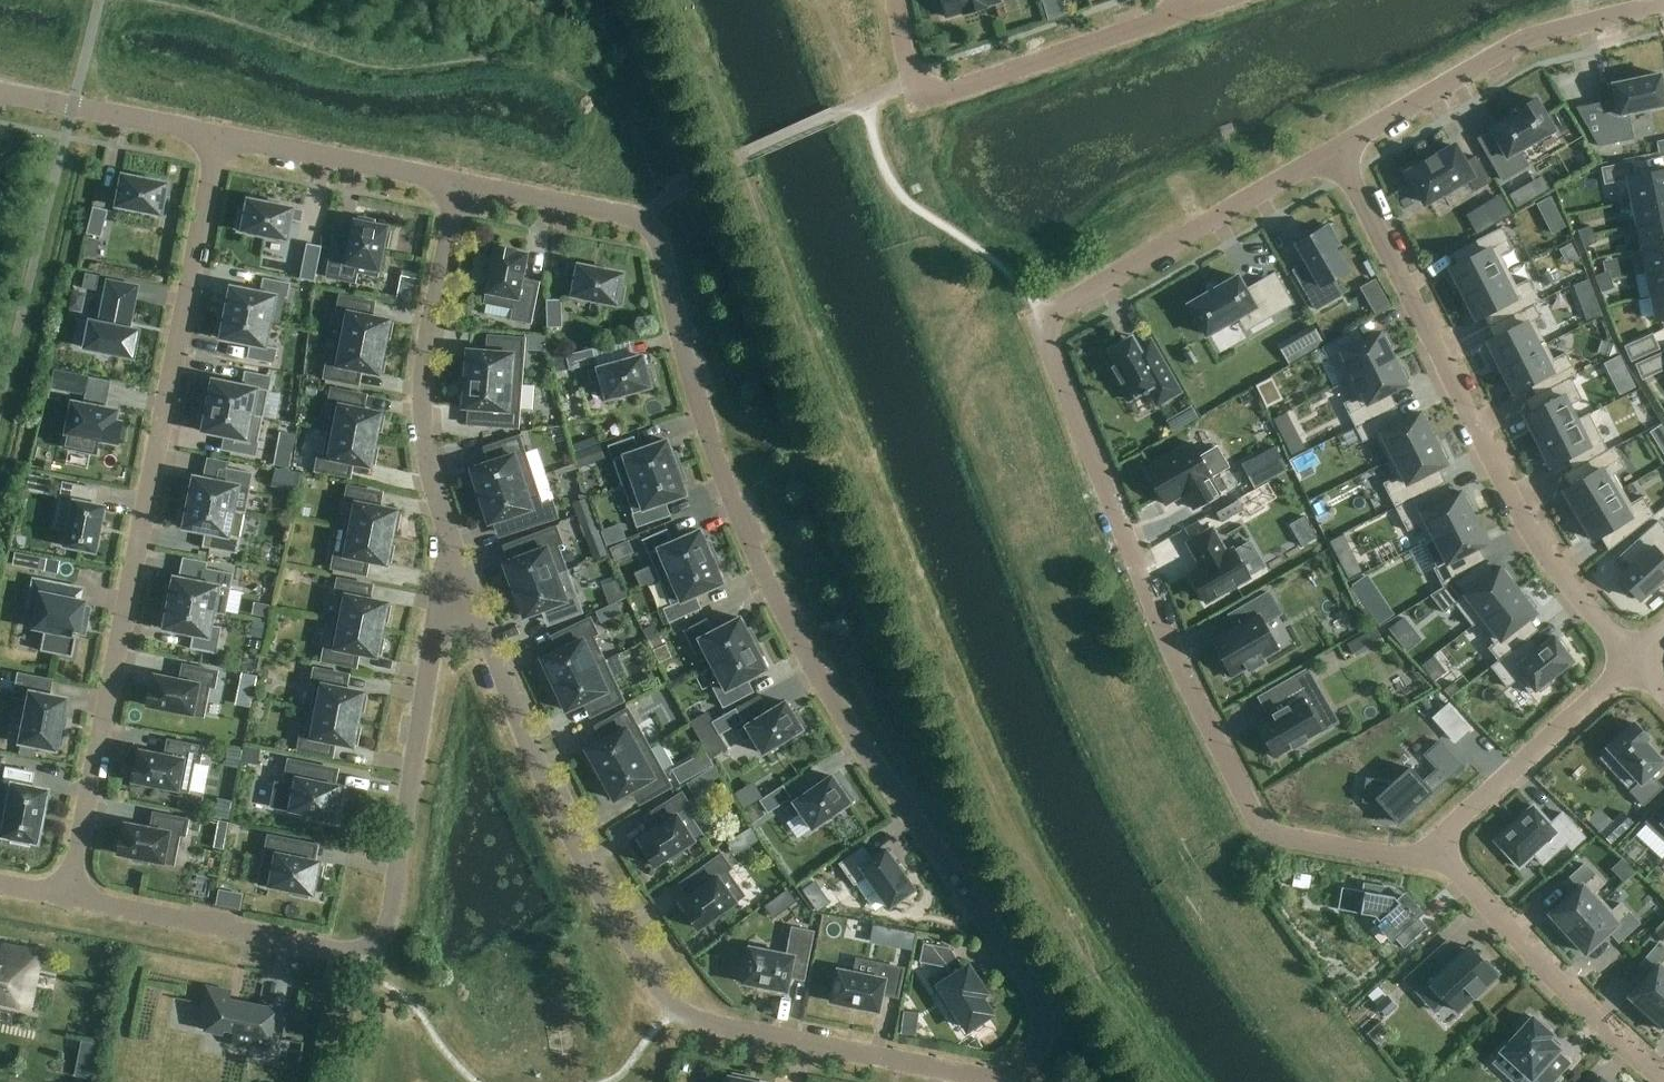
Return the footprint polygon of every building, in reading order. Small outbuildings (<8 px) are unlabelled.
[(905,9),(918,10),(919,0),(906,0),(905,9)] [(944,14),(947,13),(949,19),(966,14),(966,15),(989,8),(989,7),(1002,2),(1002,0),(939,0),(944,14)] [(1576,108),(1599,146),(1634,139),(1628,113),(1663,105),(1663,91),(1661,74),(1613,84),(1616,100),(1576,108)] [(1520,150),(1554,130),(1536,99),(1518,110),(1520,114),(1492,130),(1501,145),(1488,153),(1503,180),(1528,166),(1520,150)] [(1473,193),(1489,184),(1475,159),(1463,165),(1454,148),(1435,158),(1434,155),(1423,161),(1425,164),(1406,174),(1423,204),(1440,195),(1442,197),(1455,190),(1453,188),(1466,180),(1473,193)] [(1635,199),(1663,194),(1663,170),(1633,176),(1631,163),(1603,168),(1606,183),(1631,178),(1635,199)] [(124,173),(117,208),(166,218),(169,198),(166,197),(169,182),(124,173)] [(1525,186),(1510,195),(1517,207),(1533,198),(1525,186)] [(1565,224),(1549,194),(1536,201),(1551,231),(1565,224)] [(1635,199),(1640,223),(1663,218),(1663,194),(1635,199)] [(1500,195),(1483,205),(1494,222),(1511,212),(1500,195)] [(236,231),(288,243),(293,222),(301,223),(304,211),(295,209),(295,207),(247,197),(243,212),(240,211),(236,231)] [(96,208),(89,235),(103,239),(110,211),(96,208)] [(374,224),(375,220),(359,217),(358,221),(354,220),(349,245),(333,242),(327,277),(355,282),(357,272),(377,276),(383,247),(387,247),(390,232),(386,231),(387,227),(374,224)] [(1640,223),(1644,246),(1663,243),(1663,218),(1640,223)] [(1581,239),(1594,234),(1591,225),(1578,230),(1581,239)] [(1309,267),(1296,274),(1302,284),(1307,293),(1308,295),(1321,287),(1335,279),(1348,272),(1347,270),(1341,259),(1341,258),(1334,248),(1340,244),(1330,226),(1297,245),(1310,267),(1309,267)] [(1452,273),(1448,275),(1455,288),(1459,286),(1463,294),(1508,271),(1501,256),(1513,249),(1502,227),(1470,245),(1476,256),(1458,266),(1450,270),(1452,273)] [(1584,247),(1597,242),(1594,234),(1581,239),(1584,247)] [(88,239),(85,254),(95,255),(98,240),(88,239)] [(299,279),(314,282),(321,246),(306,243),(299,279)] [(1649,270),(1663,267),(1663,243),(1644,246),(1649,270)] [(520,286),(526,254),(514,252),(514,250),(496,247),(493,262),(489,262),(486,277),(490,278),(485,302),(514,308),(512,319),(530,322),(537,289),(520,286)] [(576,278),(572,296),(621,306),(625,288),(621,287),(623,273),(568,262),(565,275),(576,278)] [(1649,270),(1653,294),(1663,292),(1663,267),(1649,270)] [(99,274),(85,271),(82,286),(96,289),(99,274)] [(1508,271),(1463,294),(1476,319),(1484,315),(1501,306),(1507,317),(1533,304),(1539,301),(1528,279),(1516,286),(1508,271)] [(1598,284),(1611,279),(1608,271),(1595,276),(1598,284)] [(1246,292),(1237,276),(1188,304),(1206,335),(1266,301),(1274,314),(1292,304),(1274,273),(1256,283),(1257,285),(1246,292)] [(1601,313),(1587,277),(1572,282),(1585,318),(1601,313)] [(223,296),(220,312),(273,322),(277,298),(286,300),(290,284),(263,278),(260,290),(229,284),(227,297),(223,296)] [(1611,279),(1598,284),(1601,293),(1614,288),(1611,279)] [(1376,281),(1361,289),(1376,315),(1391,307),(1376,281)] [(1653,294),(1659,320),(1663,319),(1663,292),(1653,294)] [(88,320),(83,347),(131,357),(137,330),(125,327),(126,319),(130,319),(134,299),(103,293),(99,313),(102,314),(101,322),(88,320)] [(337,338),(384,347),(386,339),(390,339),(393,324),(389,323),(389,320),(365,315),(368,301),(340,296),(337,310),(342,311),(337,338)] [(562,328),(561,299),(545,300),(546,328),(562,328)] [(446,304),(445,314),(470,317),(472,308),(446,304)] [(1488,346),(1485,348),(1490,360),(1495,359),(1500,368),(1545,344),(1533,321),(1540,317),(1533,304),(1507,317),(1506,317),(1513,330),(1495,339),(1487,343),(1488,346)] [(273,322),(220,312),(217,327),(220,328),(218,340),(249,346),(247,359),(274,364),(277,349),(268,347),(273,322)] [(306,323),(311,339),(326,335),(321,318),(306,323)] [(1348,332),(1322,345),(1329,360),(1336,357),(1348,381),(1393,358),(1389,348),(1393,346),(1386,334),(1382,336),(1381,332),(1363,341),(1355,345),(1348,332)] [(1626,347),(1631,360),(1658,348),(1652,335),(1626,347)] [(460,379),(521,383),(524,338),(495,336),(494,352),(468,350),(467,361),(461,361),(460,379)] [(1132,337),(1102,354),(1128,400),(1142,392),(1144,395),(1149,393),(1147,389),(1152,387),(1161,403),(1180,392),(1152,344),(1140,351),(1132,337)] [(382,355),(384,347),(337,338),(332,364),(327,363),(324,378),(352,383),(355,369),(379,374),(379,371),(383,372),(386,356),(382,355)] [(1545,344),(1500,368),(1513,392),(1530,384),(1539,380),(1543,390),(1576,374),(1565,353),(1553,359),(1545,344)] [(565,355),(569,370),(596,363),(593,348),(565,355)] [(1636,384),(1619,352),(1603,361),(1620,393),(1636,384)] [(1643,378),(1663,368),(1663,356),(1663,353),(1637,365),(1643,378)] [(565,355),(551,359),(555,373),(569,370),(565,355)] [(587,371),(591,383),(601,380),(607,399),(655,386),(650,368),(646,369),(642,356),(587,371)] [(1356,397),(1343,404),(1355,427),(1388,411),(1381,397),(1389,393),(1406,384),(1405,381),(1409,379),(1402,366),(1398,368),(1393,358),(1348,381),(1356,397)] [(205,389),(202,404),(264,417),(272,376),(244,371),(242,383),(211,377),(208,389),(205,389)] [(72,374),(68,393),(86,396),(89,379),(89,377),(72,374)] [(1532,412),(1524,416),(1537,440),(1576,420),(1569,406),(1582,399),(1571,378),(1544,391),(1550,403),(1532,412)] [(517,428),(521,383),(460,379),(459,396),(464,397),(463,408),(490,410),(489,426),(517,428)] [(1271,379),(1259,385),(1263,393),(1275,387),(1271,379)] [(329,430),(375,440),(377,431),(381,432),(384,417),(380,416),(381,413),(357,408),(360,394),(332,388),(329,403),(334,404),(329,430)] [(65,431),(62,444),(64,444),(94,450),(96,437),(114,440),(118,420),(113,419),(115,408),(71,400),(65,431)] [(202,404),(199,420),(202,420),(199,433),(231,439),(228,451),(256,457),(259,442),(264,417),(202,404)] [(1191,407),(1167,421),(1173,431),(1197,417),(1191,407)] [(1388,411),(1355,427),(1363,442),(1375,436),(1388,461),(1433,438),(1420,412),(1403,421),(1395,425),(1388,411)] [(1576,420),(1537,440),(1542,450),(1537,452),(1544,464),(1548,462),(1550,466),(1575,453),(1581,465),(1608,451),(1602,439),(1589,413),(1576,420)] [(1661,422),(1649,430),(1663,454),(1663,427),(1661,422)] [(374,448),(375,440),(329,430),(323,457),(318,456),(316,471),(344,476),(346,462),(370,467),(371,464),(375,464),(378,449),(374,448)] [(475,497),(533,478),(519,436),(492,445),(497,460),(471,468),(474,479),(470,480),(475,497)] [(623,486),(681,466),(676,452),(672,453),(667,440),(639,450),(634,436),(608,446),(613,460),(614,460),(623,486)] [(1298,436),(1286,443),(1292,455),(1305,449),(1298,436)] [(1396,478),(1383,484),(1395,507),(1428,491),(1421,477),(1438,468),(1446,464),(1445,460),(1448,458),(1442,446),(1438,448),(1433,438),(1388,461),(1396,478)] [(1191,443),(1145,470),(1165,505),(1185,493),(1194,509),(1219,495),(1210,479),(1211,478),(1211,477),(1228,467),(1217,447),(1199,457),(1191,443)] [(599,445),(575,453),(580,467),(603,459),(599,445)] [(1275,447),(1242,465),(1254,487),(1287,469),(1275,447)] [(1566,495),(1562,497),(1569,509),(1573,507),(1578,516),(1622,489),(1613,475),(1625,468),(1613,447),(1608,451),(1581,465),(1589,477),(1571,487),(1564,492),(1566,495)] [(681,466),(623,486),(633,513),(632,513),(637,528),(663,518),(658,505),(686,495),(682,481),(686,480),(681,466)] [(186,486),(182,501),(189,502),(245,513),(253,473),(225,468),(223,480),(192,473),(189,486),(186,486)] [(533,478),(475,497),(481,514),(486,513),(489,523),(515,515),(519,530),(557,517),(552,502),(542,505),(533,478)] [(60,500),(54,529),(68,532),(65,546),(95,552),(97,542),(97,541),(104,508),(98,507),(88,505),(92,489),(63,483),(60,500)] [(345,528),(392,537),(393,529),(397,530),(400,514),(396,513),(397,510),(373,506),(376,492),(348,486),(345,501),(350,502),(345,528)] [(1622,489),(1578,516),(1583,524),(1579,526),(1586,538),(1590,536),(1592,540),(1600,535),(1617,525),(1624,537),(1653,515),(1642,497),(1631,504),(1622,489)] [(23,490),(22,511),(27,511),(27,548),(52,548),(52,491),(23,490)] [(1428,491),(1395,507),(1407,531),(1420,525),(1427,540),(1428,541),(1474,518),(1468,508),(1472,506),(1466,493),(1462,495),(1460,492),(1452,496),(1434,505),(1428,491)] [(572,505),(576,515),(589,510),(585,500),(572,505)] [(1238,500),(1216,513),(1222,523),(1244,510),(1238,500)] [(182,501),(179,517),(184,518),(181,528),(203,532),(205,533),(203,546),(231,551),(237,552),(245,513),(189,502),(182,501)] [(310,507),(299,505),(298,513),(308,515),(310,507)] [(589,510),(576,515),(579,524),(593,520),(589,510)] [(1428,541),(1424,543),(1436,566),(1433,567),(1441,584),(1468,570),(1461,556),(1487,543),(1474,518),(1428,541)] [(1633,562),(1618,574),(1620,578),(1617,581),(1627,593),(1630,590),(1638,599),(1659,582),(1662,585),(1663,584),(1663,528),(1658,521),(1637,539),(1638,541),(1647,551),(1644,552),(1641,556),(1633,562)] [(620,522),(602,529),(607,542),(625,535),(620,522)] [(509,592),(566,571),(557,545),(562,543),(556,527),(524,539),(529,554),(504,563),(508,573),(503,575),(509,592)] [(390,546),(392,537),(345,528),(340,555),(335,554),(332,569),(360,574),(363,560),(386,564),(387,561),(391,562),(394,547),(390,546)] [(1227,552),(1213,528),(1188,542),(1201,567),(1190,573),(1207,603),(1250,579),(1233,549),(1227,552)] [(660,579),(716,555),(710,542),(706,543),(700,530),(673,542),(667,529),(642,540),(648,554),(649,554),(660,579)] [(1343,534),(1329,542),(1336,555),(1350,547),(1343,534)] [(627,542),(611,549),(617,562),(633,555),(627,542)] [(716,555),(660,579),(671,605),(663,608),(669,622),(702,608),(696,595),(723,584),(718,571),(722,569),(716,555)] [(33,557),(31,569),(41,571),(44,559),(33,557)] [(166,586),(163,601),(216,612),(225,614),(233,573),(206,568),(203,580),(172,574),(170,587),(166,586)] [(1466,573),(1431,596),(1444,613),(1455,604),(1472,626),(1480,620),(1518,591),(1511,582),(1514,579),(1506,568),(1502,571),(1500,568),(1493,573),(1477,586),(1466,573)] [(566,571),(509,592),(516,609),(521,607),(524,617),(550,608),(555,622),(582,612),(566,571)] [(335,621),(382,630),(384,621),(388,622),(391,607),(387,606),(387,603),(364,598),(367,584),(338,578),(335,593),(341,594),(335,621)] [(40,651),(73,657),(77,637),(79,638),(81,627),(87,628),(91,608),(71,604),(74,587),(43,581),(34,628),(44,630),(40,651)] [(39,593),(2,588),(0,599),(0,647),(3,647),(2,656),(36,661),(39,636),(24,634),(27,614),(35,615),(39,593)] [(1518,591),(1480,620),(1489,632),(1495,639),(1486,647),(1498,661),(1520,644),(1509,631),(1529,617),(1535,612),(1531,608),(1534,605),(1526,595),(1523,597),(1518,591)] [(216,612),(163,601),(160,617),(163,617),(161,630),(192,636),(190,649),(217,654),(223,625),(213,624),(216,612)] [(1237,628),(1213,642),(1223,660),(1218,662),(1227,677),(1246,666),(1249,670),(1264,662),(1261,658),(1278,648),(1255,608),(1254,606),(1253,603),(1252,602),(1250,603),(1248,604),(1229,615),(1237,628)] [(712,665),(757,642),(750,629),(746,631),(740,618),(713,632),(706,619),(683,631),(695,655),(704,650),(712,665)] [(549,687),(604,661),(593,636),(597,634),(590,619),(559,633),(566,647),(542,659),(546,669),(542,671),(549,687)] [(253,621),(250,636),(262,639),(265,624),(253,621)] [(380,638),(382,630),(335,621),(330,647),(325,646),(322,661),(350,666),(353,652),(377,657),(377,654),(381,655),(384,639),(380,638)] [(653,626),(642,631),(647,641),(657,636),(653,626)] [(1376,629),(1348,645),(1356,658),(1384,642),(1376,629)] [(662,646),(657,636),(647,641),(652,651),(662,646)] [(1514,648),(1494,664),(1510,685),(1518,679),(1530,694),(1537,689),(1540,692),(1552,683),(1549,679),(1572,661),(1566,653),(1569,651),(1560,638),(1556,641),(1553,637),(1524,661),(1514,648)] [(757,642),(712,665),(720,680),(710,685),(723,708),(746,696),(740,683),(766,669),(760,657),(764,655),(757,642)] [(604,661),(549,687),(557,703),(562,701),(566,711),(591,699),(598,713),(623,701),(604,661)] [(215,688),(218,672),(190,666),(187,682),(155,675),(153,688),(151,687),(148,705),(203,717),(210,687),(215,688)] [(311,710),(358,719),(360,711),(364,712),(367,696),(363,696),(363,692),(340,688),(342,674),(314,668),(311,683),(317,684),(311,710)] [(1304,699),(1320,690),(1308,670),(1265,694),(1276,714),(1257,725),(1276,757),(1322,731),(1304,699)] [(56,750),(59,733),(58,732),(64,701),(47,698),(50,682),(17,676),(13,698),(27,701),(19,744),(54,751),(54,750),(56,750)] [(737,731),(744,742),(753,737),(763,754),(806,727),(796,712),(793,714),(785,702),(737,731)] [(1455,742),(1470,728),(1449,704),(1433,718),(1455,742)] [(711,722),(718,736),(743,721),(736,708),(712,722),(711,722)] [(596,778),(649,748),(628,709),(602,723),(610,737),(587,750),(592,759),(587,762),(596,778)] [(356,728),(358,719),(311,710),(306,737),(301,736),(298,750),(326,756),(329,742),(353,747),(353,743),(357,744),(360,729),(356,728)] [(707,713),(690,722),(691,724),(695,731),(711,722),(712,722),(707,713)] [(1633,723),(1607,748),(1640,782),(1630,791),(1643,806),(1663,787),(1650,774),(1663,762),(1644,742),(1648,739),(1633,723)] [(199,763),(203,747),(175,742),(172,757),(140,751),(137,763),(136,763),(132,781),(188,792),(194,762),(199,763)] [(1368,798),(1367,803),(1382,805),(1379,820),(1397,822),(1398,822),(1460,766),(1443,746),(1438,742),(1424,755),(1437,769),(1422,782),(1409,768),(1393,782),(1371,778),(1370,787),(1368,798)] [(227,748),(224,762),(239,765),(242,751),(227,748)] [(246,748),(243,763),(257,766),(260,751),(246,748)] [(649,748),(596,778),(605,793),(609,791),(615,800),(638,787),(646,801),(671,787),(649,748)] [(221,769),(221,755),(206,755),(207,808),(228,808),(227,769),(221,769)] [(340,786),(315,781),(318,766),(289,760),(284,784),(276,783),(271,807),(314,815),(313,819),(328,822),(329,818),(334,819),(336,806),(340,807),(343,791),(339,790),(340,786)] [(682,763),(669,770),(677,784),(690,777),(682,763)] [(37,845),(47,792),(30,789),(33,774),(6,769),(3,783),(12,785),(2,838),(11,840),(10,845),(29,848),(30,844),(37,845)] [(840,788),(831,776),(785,809),(792,819),(801,812),(812,829),(853,800),(843,785),(840,788)] [(742,784),(711,804),(720,818),(751,798),(742,784)] [(759,801),(767,814),(791,798),(782,785),(759,801)] [(670,861),(683,852),(681,849),(702,835),(686,810),(690,807),(681,793),(658,809),(666,822),(639,839),(646,850),(645,851),(654,866),(668,858),(670,861)] [(1645,822),(1663,840),(1663,803),(1645,822)] [(1561,814),(1547,826),(1530,808),(1491,843),(1516,872),(1531,858),(1540,868),(1563,847),(1569,853),(1583,839),(1561,814)] [(185,836),(188,820),(160,814),(157,830),(125,823),(123,836),(122,836),(118,853),(133,857),(133,861),(148,864),(149,860),(174,865),(180,835),(185,836)] [(215,821),(211,847),(221,849),(225,822),(215,821)] [(748,828),(741,832),(749,844),(755,840),(748,828)] [(320,882),(323,867),(319,866),(320,862),(295,857),(298,841),(269,835),(259,884),(294,891),(293,894),(308,898),(309,894),(314,895),(316,881),(320,882)] [(1628,836),(1618,847),(1628,857),(1638,846),(1628,836)] [(863,847),(838,864),(854,885),(867,876),(889,907),(914,890),(886,850),(872,859),(863,847)] [(698,929),(744,896),(727,872),(731,869),(722,855),(698,871),(707,884),(681,903),(688,913),(687,914),(698,929)] [(1565,936),(1602,902),(1593,892),(1602,883),(1585,864),(1565,882),(1574,892),(1550,914),(1556,921),(1553,924),(1565,936)] [(812,882),(799,891),(806,901),(819,892),(812,882)] [(1399,893),(1400,891),(1365,885),(1365,891),(1341,887),(1338,909),(1379,917),(1378,919),(1380,922),(1370,931),(1381,942),(1389,935),(1402,949),(1427,927),(1416,915),(1419,912),(1404,895),(1398,901),(1394,897),(1395,892),(1399,893)] [(787,888),(779,895),(783,901),(788,907),(796,900),(787,888)] [(1565,936),(1576,949),(1579,946),(1585,953),(1610,931),(1619,941),(1639,923),(1621,903),(1612,912),(1602,902),(1565,936)] [(808,923),(826,929),(831,915),(813,909),(808,923)] [(742,959),(738,978),(744,979),(743,983),(770,988),(769,990),(786,993),(790,974),(805,977),(812,945),(814,932),(791,927),(788,940),(785,955),(750,947),(747,960),(742,959)] [(913,949),(916,932),(896,928),(893,945),(913,949)] [(964,970),(950,948),(924,943),(920,962),(946,968),(952,978),(940,986),(968,1029),(991,1014),(980,997),(985,994),(968,968),(964,970)] [(1663,997),(1663,948),(1658,943),(1641,963),(1651,972),(1629,997),(1637,1003),(1634,1006),(1647,1017),(1663,997)] [(39,955),(1,947),(0,950),(0,1000),(29,1006),(39,955)] [(1419,994),(1432,983),(1458,1011),(1498,974),(1486,961),(1484,963),(1469,947),(1444,969),(1432,955),(1405,979),(1419,994)] [(837,970),(831,1002),(878,1011),(882,994),(897,997),(902,969),(876,963),(853,959),(851,973),(837,970)] [(231,993),(207,988),(200,1028),(233,1034),(231,1043),(267,1050),(269,1037),(279,1039),(284,1012),(230,1001),(231,993)] [(1386,996),(1376,1005),(1385,1015),(1395,1006),(1386,996)] [(1647,1017),(1659,1028),(1662,1025),(1663,1027),(1663,997),(1647,1017)] [(1551,1034),(1547,1031),(1550,1028),(1539,1018),(1536,1021),(1533,1018),(1529,1021),(1527,1019),(1516,1030),(1519,1032),(1502,1052),(1521,1069),(1511,1080),(1513,1081),(1553,1081),(1557,1077),(1544,1065),(1558,1049),(1547,1039),(1551,1034)] [(80,1040),(74,1076),(91,1079),(97,1043),(80,1040)] [(746,1080),(747,1076),(732,1073),(731,1077),(728,1077),(728,1079),(723,1079),(723,1081),(754,1081),(746,1080)]
